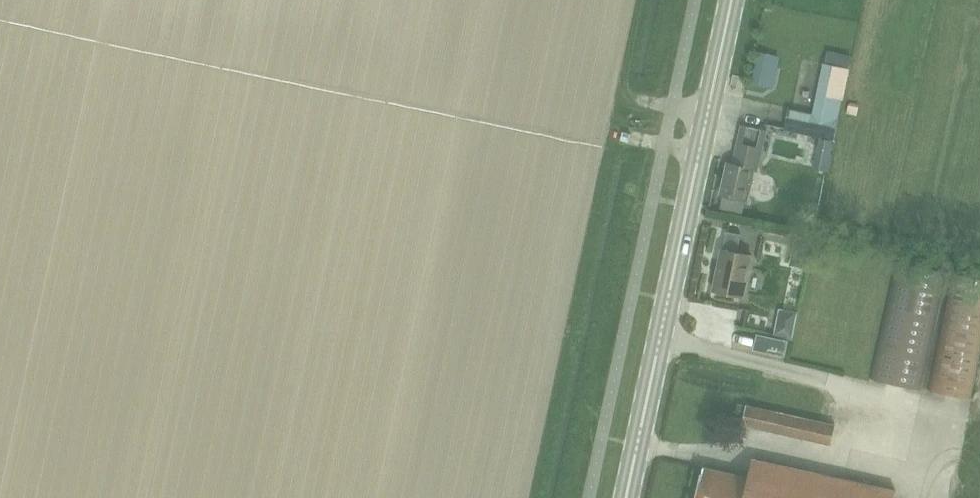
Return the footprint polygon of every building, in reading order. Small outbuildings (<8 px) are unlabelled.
[(828,50),(826,61),(851,67),(853,55),(828,50)] [(759,51),(751,83),(773,88),(781,56),(759,51)] [(823,61),(819,81),(847,86),(851,67),(826,61),(823,61)] [(789,107),(784,128),(821,136),(834,139),(836,139),(841,117),(840,114),(842,98),(844,98),(847,86),(819,81),(813,112),(789,107)] [(860,104),(850,101),(847,113),(857,115),(860,104)] [(724,194),(721,210),(742,214),(745,199),(750,200),(757,170),(760,171),(769,130),(743,124),(735,163),(729,162),(722,194),(724,194)] [(821,136),(815,167),(827,170),(830,171),(834,154),(832,151),(834,139),(821,136)] [(723,248),(714,290),(744,296),(752,254),(738,251),(742,233),(727,231),(724,249),(723,248)] [(869,377),(922,389),(948,271),(896,259),(869,377)] [(928,389),(973,398),(979,365),(979,276),(952,271),(928,389)] [(780,308),(775,334),(793,338),(798,311),(780,308)] [(789,339),(758,332),(754,347),(786,355),(789,339)] [(745,403),(738,402),(736,411),(744,412),(745,403)] [(744,423),(832,444),(837,424),(821,420),(748,404),(744,423)] [(897,489),(754,458),(750,476),(704,466),(697,497),(895,497),(897,489)]
